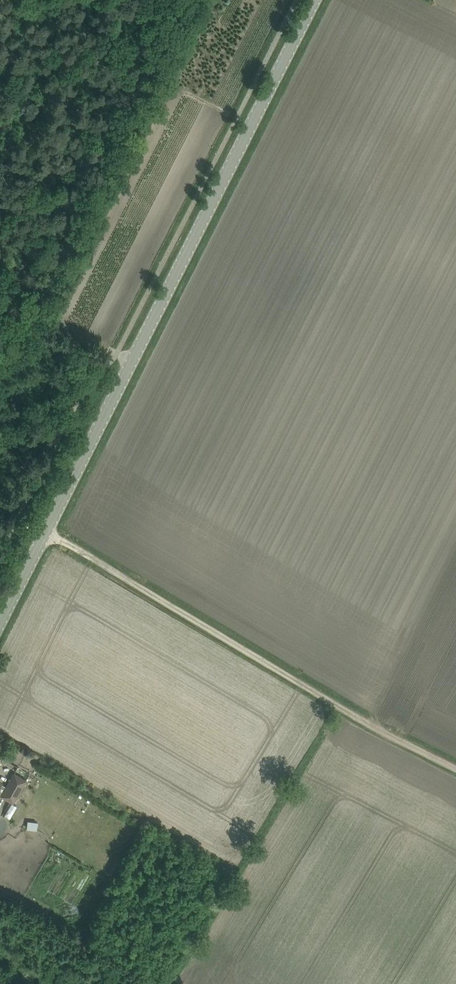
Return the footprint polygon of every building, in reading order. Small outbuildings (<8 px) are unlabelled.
[(1,795),(13,802),(18,793),(26,780),(13,773),(6,786),(1,794),(1,795)] [(11,817),(16,806),(11,803),(6,815),(11,817)]
